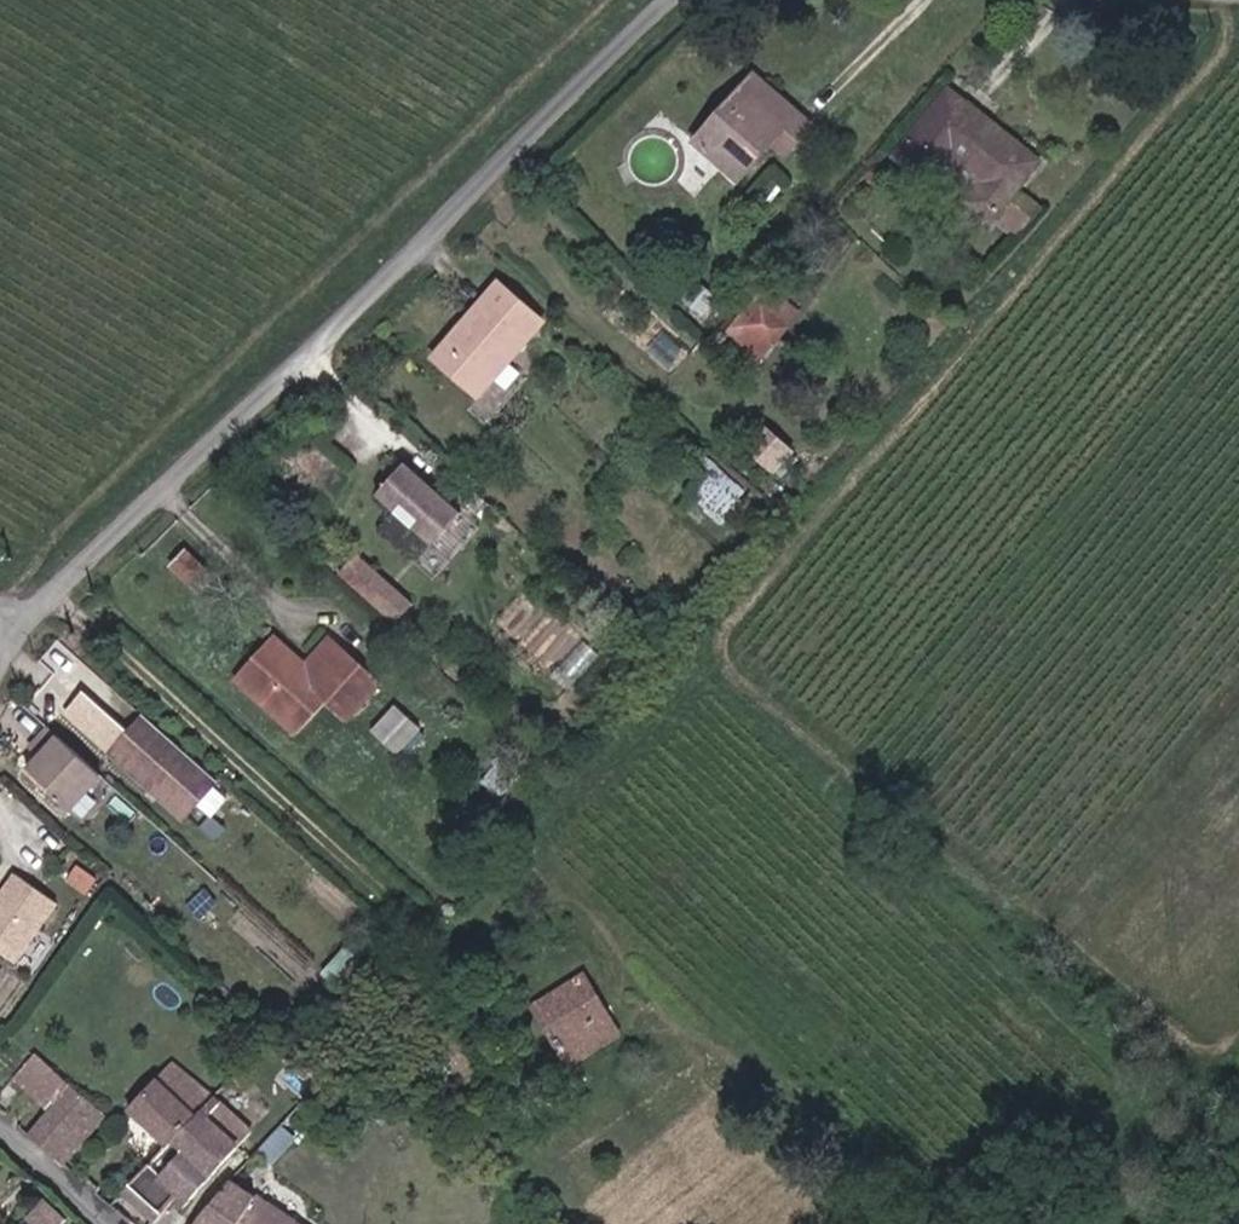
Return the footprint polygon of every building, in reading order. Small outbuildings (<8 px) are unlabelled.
[(762,76),(702,138),(743,176),(776,141),(785,149),(811,122),(762,76)] [(1014,211),(1027,222),(1042,205),(1019,186),(1041,159),(953,85),(920,124),(923,127),(918,132),(914,129),(895,152),(928,179),(937,169),(948,178),(953,172),(966,183),(962,189),(993,214),(1003,202),(1014,211)] [(937,169),(928,179),(939,188),(948,178),(937,169)] [(1021,229),(1027,222),(1014,211),(1007,218),(1021,229)] [(437,354),(481,391),(544,318),(500,280),(437,354)] [(791,317),(763,292),(732,327),(760,352),(791,317)] [(466,514),(411,464),(382,495),(436,545),(466,514)] [(208,580),(179,550),(165,565),(195,594),(208,580)] [(416,603),(360,554),(343,573),(399,623),(416,603)] [(385,683),(336,638),(311,664),(282,637),(244,677),(301,730),(330,699),(352,718),(385,683)] [(221,779),(149,715),(135,731),(90,691),(72,712),(189,815),(221,779)] [(422,730),(400,707),(377,729),(399,752),(422,730)] [(109,779),(57,733),(27,767),(78,813),(109,779)] [(192,829),(184,821),(175,832),(183,839),(192,829)] [(14,875),(0,896),(0,947),(18,959),(55,903),(14,875)] [(618,1027),(584,975),(536,1006),(570,1058),(618,1027)] [(408,1034),(397,1025),(384,1041),(395,1049),(408,1034)] [(18,1077),(53,1105),(33,1128),(68,1157),(109,1109),(40,1051),(18,1077)] [(169,1143),(216,1090),(176,1056),(130,1109),(169,1143)] [(216,1090),(169,1143),(127,1190),(165,1223),(172,1223),(258,1127),(216,1090)] [(266,1194),(235,1171),(196,1223),(244,1223),(266,1194)] [(49,1194),(32,1213),(45,1223),(59,1223),(70,1212),(49,1194)] [(266,1194),(244,1223),(307,1223),(266,1194)]
